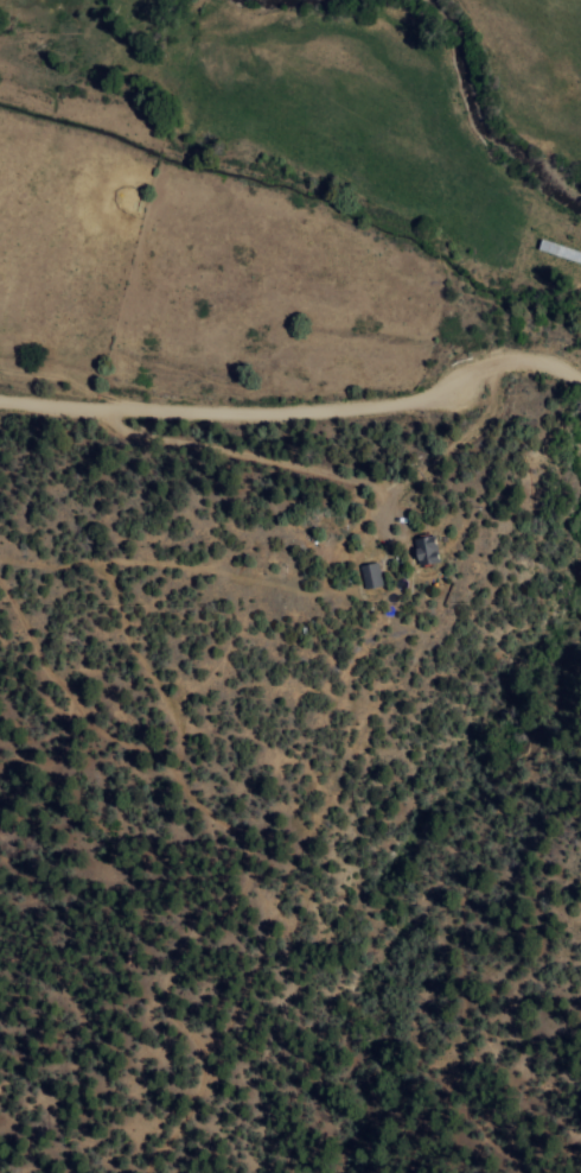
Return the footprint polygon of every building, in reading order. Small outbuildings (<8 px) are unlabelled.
[(412,538),(418,565),(438,561),(432,534),(412,538)] [(363,587),(380,585),(378,562),(360,564),(363,587)]
